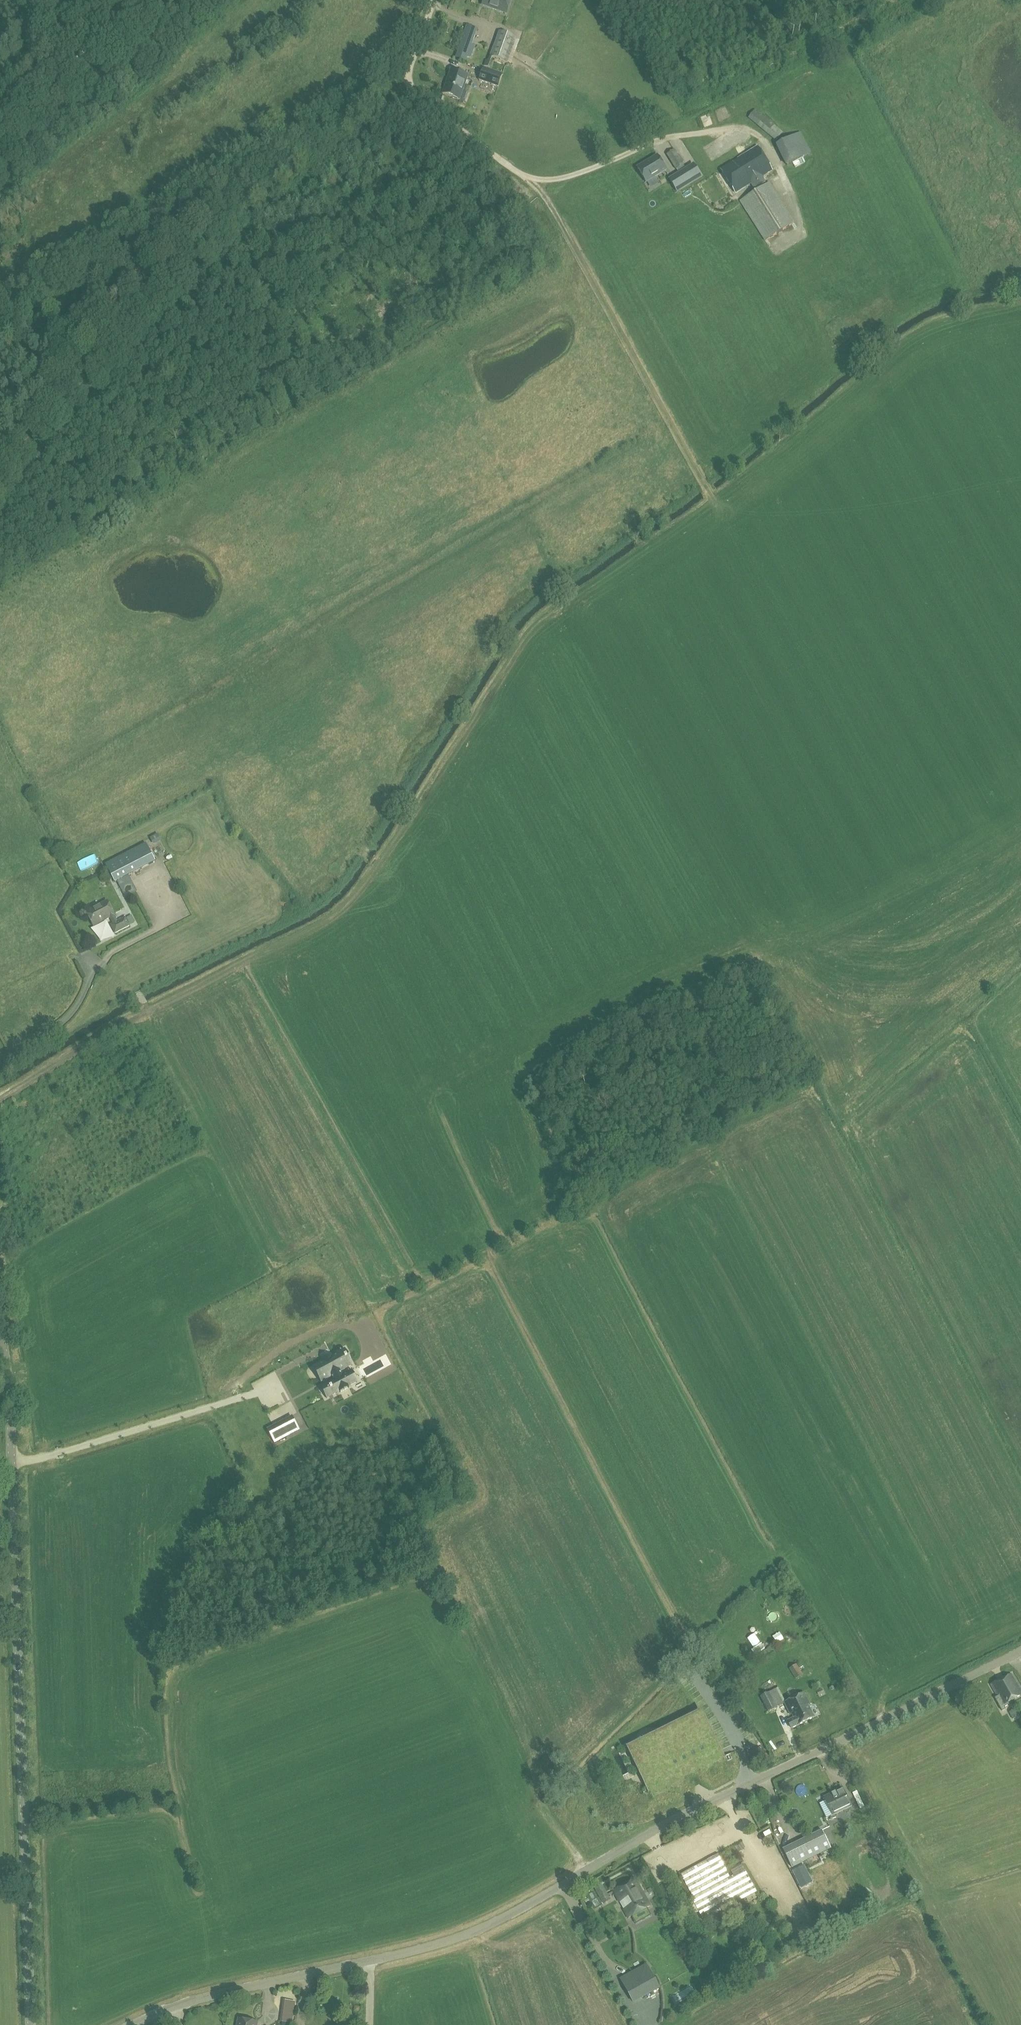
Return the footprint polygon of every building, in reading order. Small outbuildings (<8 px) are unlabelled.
[(483,5),(506,13),(511,0),(484,0),(483,5)] [(457,52),(471,57),(475,46),(473,44),(478,29),(466,26),(457,52)] [(498,31),(489,57),(508,64),(517,38),(498,31)] [(502,75),(483,68),(479,80),(498,87),(502,75)] [(443,94),(460,100),(468,76),(451,70),(443,94)] [(423,89),(431,84),(426,77),(419,81),(423,89)] [(776,141),(784,133),(756,109),(748,118),(776,141)] [(677,127),(689,122),(685,115),(674,119),(677,127)] [(787,165),(811,152),(801,132),(776,144),(787,165)] [(763,176),(773,170),(758,146),(721,169),(736,192),(751,183),(755,188),(766,182),(763,176)] [(683,165),(674,150),(667,155),(676,169),(683,165)] [(657,155),(650,160),(650,161),(645,164),(645,163),(637,168),(646,182),(666,170),(657,155)] [(694,165),(670,180),(677,191),(701,177),(694,165)] [(770,182),(740,200),(765,241),(795,222),(770,182)] [(121,879),(128,875),(156,861),(147,843),(106,864),(116,882),(121,879)] [(99,880),(110,877),(107,868),(97,870),(99,880)] [(131,881),(120,886),(126,897),(136,892),(131,881)] [(126,917),(119,921),(108,900),(87,911),(95,925),(111,917),(114,923),(112,924),(116,933),(131,925),(130,924),(126,917)] [(330,1330),(319,1336),(322,1344),(334,1337),(330,1330)] [(323,1361),(315,1365),(323,1380),(331,1376),(333,1380),(326,1384),(326,1385),(328,1384),(330,1387),(329,1388),(330,1390),(331,1389),(334,1394),(339,1391),(340,1392),(349,1387),(348,1386),(355,1382),(350,1371),(343,1375),(340,1371),(351,1365),(347,1359),(348,1359),(347,1357),(346,1357),(343,1351),(333,1356),(332,1355),(323,1360),(323,1361)] [(281,1424),(268,1430),(275,1443),(287,1436),(281,1424)] [(776,1603),(785,1617),(792,1612),(783,1599),(776,1603)] [(786,1644),(783,1639),(776,1643),(779,1648),(786,1644)] [(765,1658),(774,1653),(770,1647),(762,1652),(765,1658)] [(802,1675),(796,1664),(789,1669),(795,1679),(802,1675)] [(1007,1705),(1007,1704),(1020,1695),(1020,1689),(1012,1674),(991,1685),(997,1697),(995,1698),(1002,1711),(1005,1709),(1004,1707),(1007,1705)] [(775,1706),(785,1701),(778,1688),(760,1697),(767,1711),(776,1707),(775,1706)] [(790,1715),(792,1714),(793,1718),(788,1721),(791,1728),(814,1717),(809,1706),(810,1705),(804,1693),(784,1703),(790,1715)] [(1013,1719),(1018,1717),(1015,1709),(1009,1712),(1012,1719),(1013,1719)] [(833,1815),(851,1807),(844,1792),(841,1787),(834,1791),(835,1792),(824,1797),(833,1815)] [(822,1830),(783,1849),(791,1867),(831,1848),(822,1830)] [(845,1847),(840,1850),(850,1868),(855,1866),(845,1847)] [(680,1874),(694,1901),(691,1903),(690,1905),(690,1908),(691,1910),(694,1912),(696,1912),(699,1912),(704,1921),(757,1892),(742,1865),(731,1870),(734,1875),(730,1877),(717,1854),(680,1874)] [(628,1918),(649,1906),(635,1879),(613,1891),(628,1918)] [(595,1889),(603,1904),(611,1899),(603,1885),(595,1889)] [(605,1912),(607,1921),(614,1920),(612,1911),(605,1912)] [(712,1966),(711,1955),(699,1956),(700,1967),(712,1966)] [(620,1979),(633,2002),(659,1987),(647,1965),(620,1979)] [(280,1997),(279,2019),(291,2020),(292,1997),(280,1997)]
